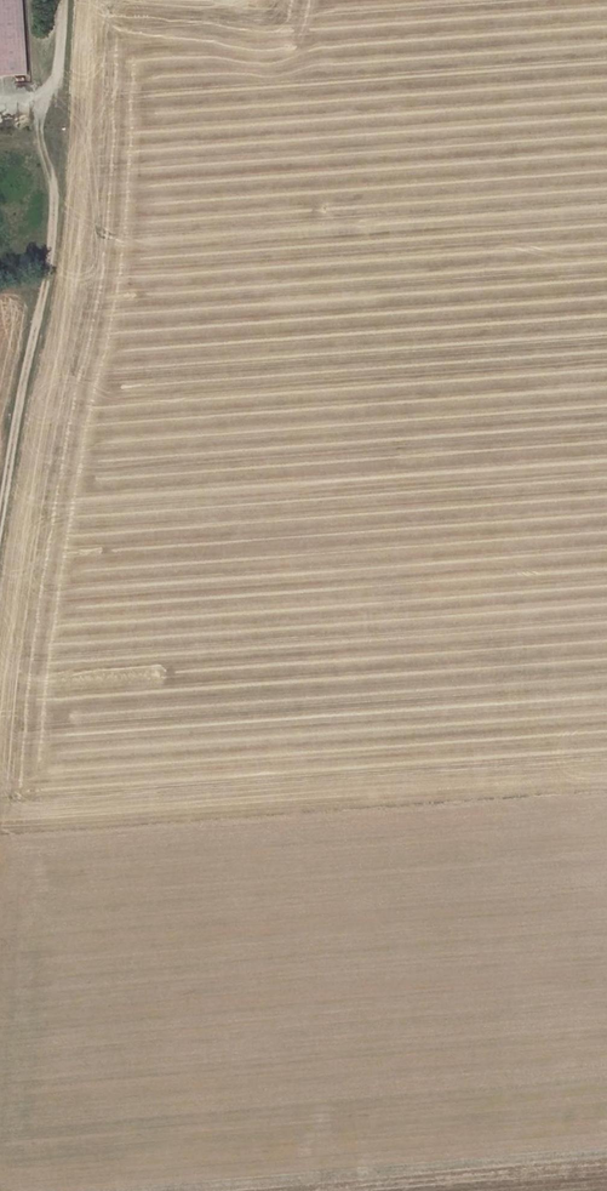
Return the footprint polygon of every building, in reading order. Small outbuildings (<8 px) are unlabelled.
[(27,75),(23,0),(0,0),(0,77),(27,75)]
